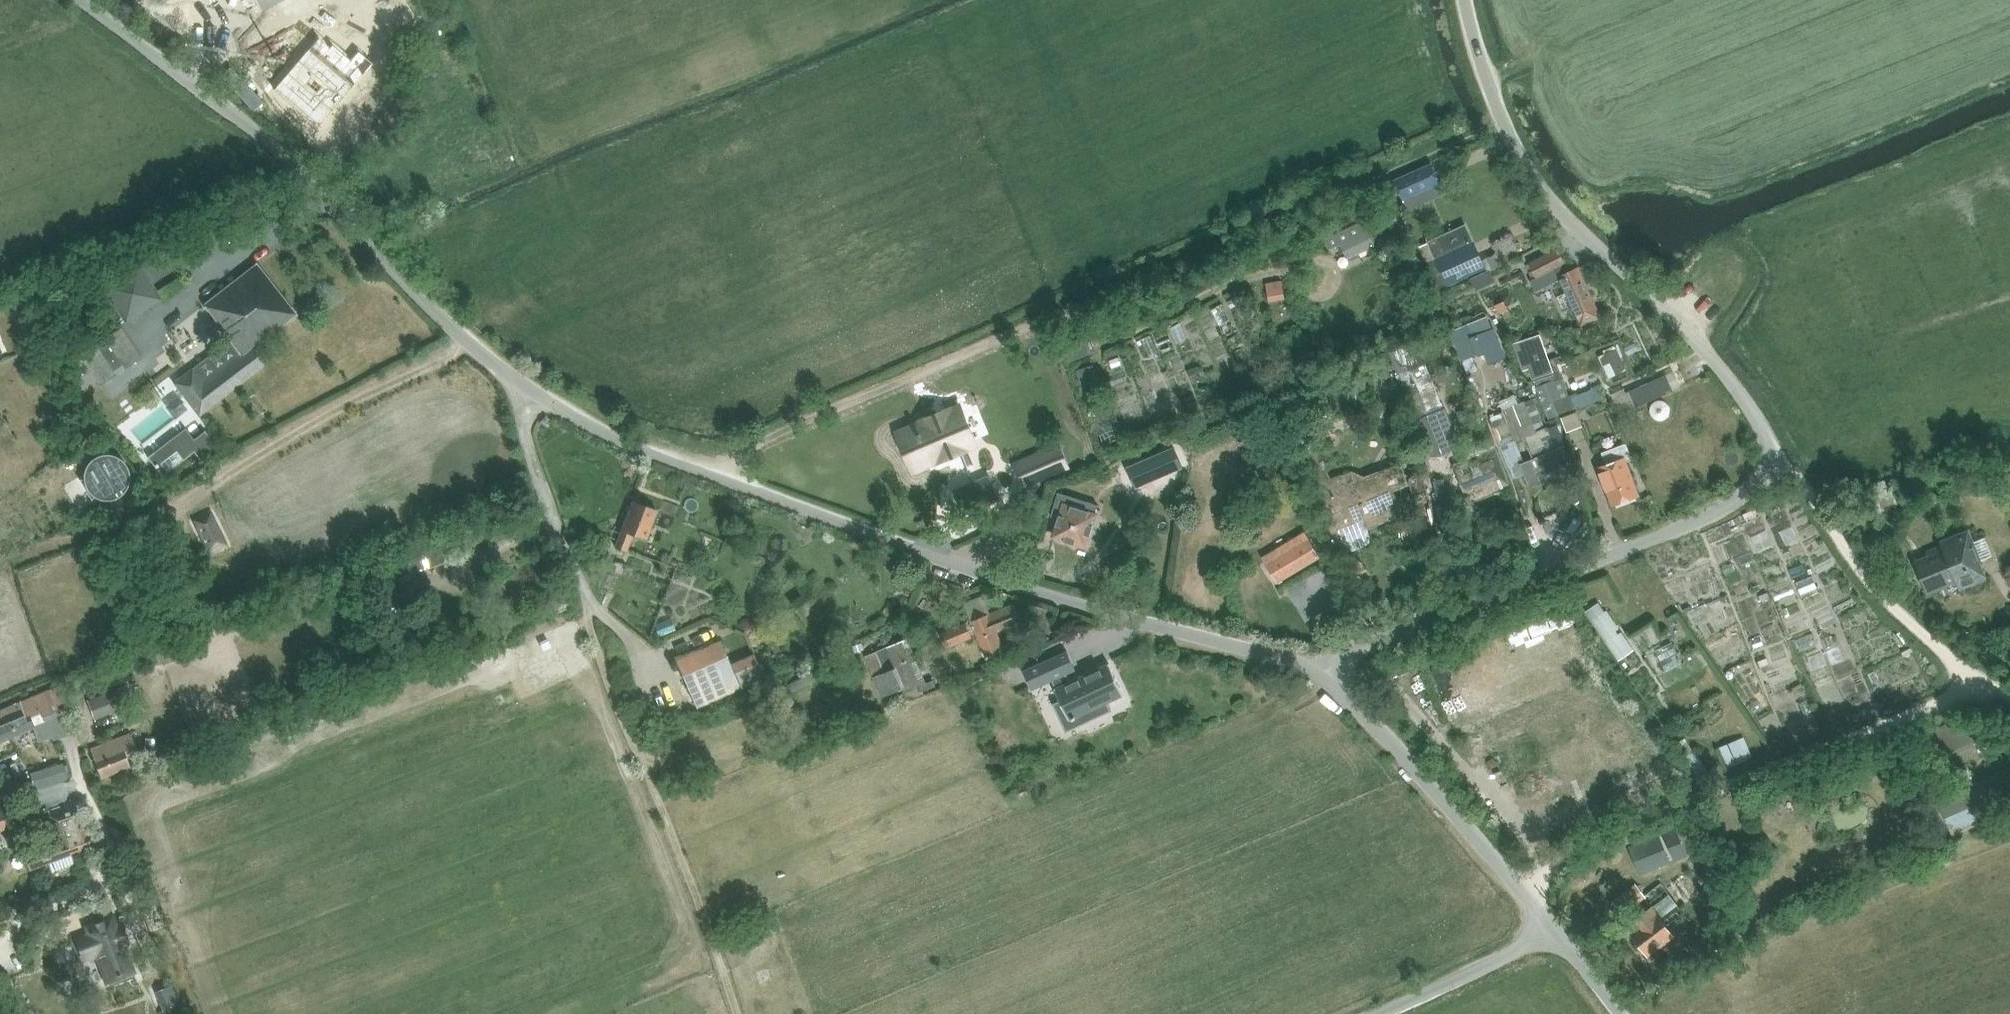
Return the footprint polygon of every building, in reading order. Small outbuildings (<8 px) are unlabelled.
[(261,10),(279,0),(256,0),(261,10)] [(272,91),(317,129),(372,64),(354,49),(346,58),(331,44),(330,46),(318,37),(272,91)] [(1394,184),(1391,185),(1395,195),(1399,193),(1402,201),(1403,200),(1439,185),(1440,184),(1431,163),(1393,180),(1394,184)] [(1324,239),(1329,249),(1341,244),(1347,258),(1350,257),(1351,259),(1360,255),(1363,260),(1375,255),(1371,246),(1374,245),(1375,244),(1376,243),(1376,241),(1375,239),(1373,239),(1372,238),(1367,230),(1366,231),(1361,221),(1324,239)] [(1465,228),(1419,247),(1439,289),(1483,269),(1485,269),(1480,260),(1465,228)] [(1558,250),(1529,264),(1532,268),(1536,275),(1538,279),(1557,269),(1560,276),(1562,280),(1567,292),(1557,297),(1563,311),(1574,306),(1583,326),(1601,319),(1581,270),(1581,269),(1570,273),(1570,272),(1568,269),(1567,267),(1565,264),(1561,256),(1558,250)] [(101,286),(123,321),(162,299),(138,263),(133,266),(104,284),(101,286)] [(263,365),(256,356),(251,349),(295,315),(256,265),(205,305),(216,319),(214,321),(230,340),(174,383),(199,415),(263,365)] [(1485,274),(1485,272),(1470,279),(1475,290),(1494,281),(1490,271),(1485,274)] [(1265,283),(1268,303),(1285,300),(1281,280),(1265,283)] [(1487,316),(1450,332),(1450,334),(1461,359),(1462,360),(1464,359),(1474,355),(1480,353),(1484,351),(1490,364),(1504,358),(1487,316)] [(113,371),(122,365),(124,367),(140,357),(121,329),(105,338),(107,340),(96,347),(95,345),(79,356),(98,384),(114,373),(113,371)] [(1540,335),(1516,343),(1524,369),(1531,366),(1535,378),(1552,371),(1540,335)] [(1626,368),(1614,345),(1603,350),(1604,353),(1598,356),(1608,377),(1626,368)] [(1443,453),(1455,439),(1426,364),(1424,364),(1397,374),(1413,416),(1411,416),(1425,451),(1443,453)] [(1088,368),(1077,372),(1082,386),(1093,382),(1088,368)] [(1544,377),(1534,381),(1549,418),(1558,415),(1574,408),(1576,411),(1604,401),(1599,389),(1589,394),(1588,392),(1578,396),(1577,393),(1570,396),(1560,371),(1544,377)] [(1620,414),(1673,391),(1666,375),(1613,399),(1620,414)] [(1557,424),(1547,428),(1546,425),(1545,426),(1533,398),(1502,411),(1503,413),(1491,418),(1492,422),(1490,423),(1497,439),(1502,437),(1505,445),(1514,441),(1523,437),(1531,458),(1515,465),(1523,483),(1559,468),(1564,478),(1577,473),(1565,444),(1564,445),(1560,437),(1562,436),(1557,424)] [(1481,408),(1475,410),(1457,416),(1463,434),(1466,433),(1469,443),(1490,436),(1487,426),(1481,408)] [(962,411),(903,436),(915,465),(974,440),(962,411)] [(1560,417),(1566,432),(1581,426),(1576,412),(1560,417)] [(202,439),(208,447),(213,443),(208,435),(202,439)] [(194,445),(200,453),(205,449),(199,442),(194,445)] [(1609,466),(1599,469),(1613,506),(1640,496),(1626,459),(1632,457),(1627,446),(1604,454),(1609,466)] [(1062,447),(1022,465),(1029,481),(1069,464),(1062,447)] [(1185,469),(1178,452),(1176,449),(1130,469),(1139,489),(1185,469)] [(1458,466),(1471,500),(1472,504),(1514,486),(1499,449),(1458,466)] [(105,455),(104,455),(102,456),(101,456),(100,456),(99,457),(98,457),(96,458),(95,458),(94,459),(93,460),(92,461),(91,462),(90,463),(89,464),(88,465),(87,467),(86,468),(86,469),(85,471),(85,472),(85,474),(84,475),(84,477),(84,478),(84,480),(85,481),(85,482),(85,484),(86,485),(86,486),(87,487),(87,488),(88,489),(89,490),(89,491),(90,492),(91,493),(92,494),(93,495),(94,496),(95,496),(97,497),(98,498),(99,498),(101,498),(102,499),(104,499),(105,499),(107,499),(108,499),(110,499),(111,499),(113,498),(114,498),(115,497),(117,496),(118,496),(119,495),(120,494),(121,493),(122,492),(123,491),(124,490),(125,489),(125,488),(126,487),(126,486),(127,485),(127,484),(128,482),(128,481),(128,480),(128,479),(128,477),(128,476),(128,474),(128,473),(127,471),(127,470),(126,469),(126,467),(125,466),(124,465),(123,463),(122,462),(121,461),(120,460),(119,459),(118,458),(116,458),(115,457),(114,457),(112,456),(111,456),(110,456),(108,455),(107,455),(106,455),(105,455)] [(1364,476),(1319,493),(1335,536),(1342,554),(1372,543),(1366,527),(1400,513),(1391,491),(1390,488),(1405,482),(1399,468),(1397,463),(1364,476)] [(989,474),(975,480),(983,499),(997,492),(989,474)] [(1055,536),(1085,546),(1098,506),(1059,493),(1051,516),(1060,519),(1055,536)] [(656,511),(645,506),(632,501),(615,546),(628,551),(633,535),(646,539),(656,511)] [(226,545),(210,514),(195,521),(209,552),(226,545)] [(1914,562),(1920,577),(1927,595),(1957,583),(1959,590),(1987,580),(1981,563),(1982,562),(1981,559),(1991,555),(1985,538),(1974,542),(1970,530),(1940,542),(1944,551),(1914,562)] [(435,539),(389,554),(377,559),(384,579),(396,574),(397,577),(443,561),(435,539)] [(1309,539),(1265,565),(1277,584),(1320,558),(1309,539)] [(971,623),(967,625),(970,632),(974,630),(987,661),(1008,653),(1000,631),(1022,621),(1014,604),(992,613),(989,614),(973,621),(971,622),(971,623)] [(1599,604),(1586,613),(1592,622),(1603,640),(1616,631),(1618,629),(1607,612),(1605,613),(1599,604)] [(967,624),(942,635),(948,649),(974,639),(970,632),(967,625),(967,624)] [(1616,631),(1603,640),(1618,662),(1633,652),(1621,633),(1619,635),(1616,631)] [(909,639),(887,646),(876,650),(868,653),(885,696),(904,689),(906,692),(926,684),(909,639)] [(752,653),(730,664),(720,641),(677,660),(689,688),(690,691),(697,707),(765,680),(752,653)] [(854,652),(863,649),(861,643),(852,647),(854,652)] [(1075,670),(1067,652),(1024,672),(1032,690),(1052,681),(1056,689),(1055,689),(1061,701),(1053,704),(1056,711),(1062,723),(1072,718),(1073,721),(1076,719),(1075,717),(1081,714),(1085,723),(1110,710),(1107,704),(1108,704),(1107,701),(1121,694),(1122,693),(1109,665),(1102,669),(1071,683),(1066,674),(1075,670)] [(0,709),(0,712),(2,715),(5,724),(11,721),(16,734),(11,737),(12,738),(34,728),(39,741),(57,733),(59,739),(71,734),(64,715),(61,716),(56,705),(65,701),(57,685),(0,709)] [(87,699),(94,719),(132,704),(124,685),(87,699)] [(12,738),(11,737),(16,734),(11,721),(5,724),(2,715),(0,716),(0,743),(12,738)] [(1924,732),(1935,761),(1974,746),(1963,717),(1924,732)] [(90,749),(97,768),(100,778),(130,767),(127,757),(138,752),(130,733),(90,749)] [(1745,760),(1736,740),(1720,747),(1728,767),(1745,760)] [(29,773),(34,788),(66,778),(62,762),(29,773)] [(1795,790),(1803,810),(1863,787),(1855,764),(1812,780),(1813,783),(1795,790)] [(1938,801),(1954,835),(2009,809),(2009,769),(1938,801)] [(11,804),(0,808),(0,832),(11,827),(11,826),(21,822),(18,816),(17,816),(11,804)] [(58,841),(24,854),(27,863),(30,870),(48,863),(52,873),(74,865),(70,855),(91,847),(76,807),(57,814),(49,817),(58,841)] [(1685,855),(1675,830),(1664,835),(1674,859),(1685,855)] [(1659,837),(1631,848),(1641,873),(1669,862),(1659,837)] [(1715,844),(1697,852),(1701,862),(1710,884),(1713,891),(1732,883),(1715,844)] [(1645,899),(1652,909),(1631,925),(1635,932),(1632,934),(1649,956),(1674,937),(1666,926),(1685,912),(1681,907),(1701,893),(1686,872),(1666,887),(1664,884),(1645,899)] [(84,958),(95,987),(135,972),(135,970),(124,943),(130,941),(149,934),(143,918),(124,925),(118,927),(114,916),(91,924),(94,933),(76,940),(83,959),(84,958)] [(163,1009),(159,1011),(160,1013),(185,1013),(181,1002),(163,1009)]
